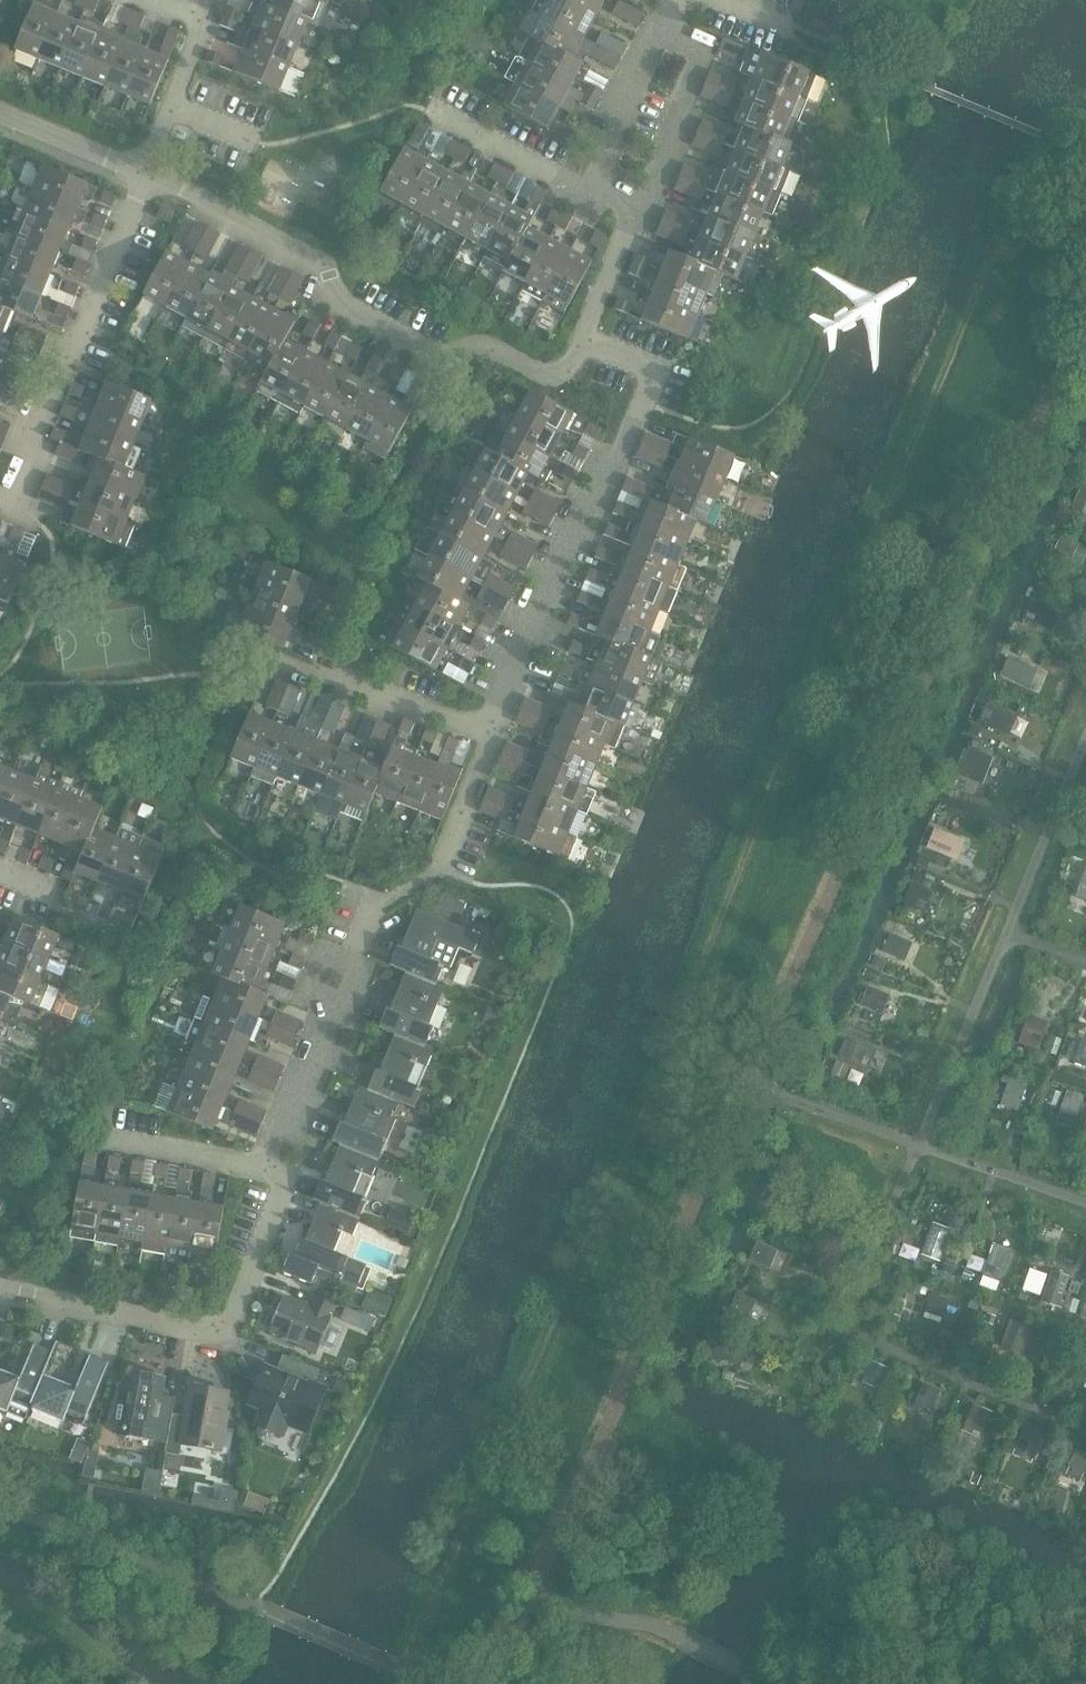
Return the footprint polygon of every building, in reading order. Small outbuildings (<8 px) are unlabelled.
[(39,60),(57,15),(49,12),(52,5),(50,1),(48,0),(36,0),(16,51),(39,60)] [(86,9),(90,0),(78,0),(75,5),(86,9)] [(86,9),(95,13),(100,0),(90,0),(86,9)] [(263,6),(263,5),(274,9),(308,24),(318,29),(327,6),(313,0),(249,0),(263,6)] [(584,39),(596,17),(563,0),(541,0),(535,12),(541,16),(542,16),(584,39)] [(596,17),(605,0),(563,0),(596,17)] [(803,11),(808,0),(796,0),(793,7),(803,11)] [(833,3),(855,12),(860,0),(834,0),(833,3)] [(613,14),(639,28),(645,16),(619,3),(613,14)] [(263,5),(263,6),(254,29),(298,47),(308,24),(274,9),(263,5)] [(223,16),(224,17),(238,22),(243,12),(229,6),(225,16),(224,15),(223,16)] [(120,23),(129,27),(130,27),(136,14),(136,12),(135,13),(126,9),(120,23)] [(821,31),(826,17),(816,13),(810,27),(820,31),(819,32),(820,33),(821,31)] [(105,87),(127,96),(146,52),(147,52),(149,47),(140,44),(143,37),(140,31),(145,17),(136,14),(130,27),(129,27),(126,37),(123,42),(124,43),(105,87)] [(39,60),(61,69),(80,24),(79,24),(57,15),(39,60)] [(572,61),(584,39),(542,16),(541,16),(530,38),(541,45),(572,61)] [(80,24),(61,69),(83,78),(104,28),(105,26),(82,17),(79,24),(80,24)] [(238,22),(224,17),(221,26),(235,32),(238,22)] [(826,17),(821,31),(830,35),(836,21),(826,17)] [(126,37),(104,28),(83,78),(105,87),(124,43),(123,42),(126,37)] [(146,52),(127,96),(151,106),(169,61),(182,31),(181,31),(180,32),(171,28),(159,57),(147,52),(146,52)] [(244,51),(289,69),(298,47),(254,29),(244,51)] [(596,45),(622,59),(628,47),(602,33),(596,45)] [(528,64),(571,87),(582,66),(572,61),(541,45),(530,38),(519,60),(528,65),(528,64)] [(754,79),(799,97),(809,74),(723,39),(723,40),(724,40),(719,52),(746,63),(742,73),(754,78),(754,79)] [(622,59),(596,45),(590,57),(616,71),(622,59)] [(205,61),(220,67),(224,57),(210,51),(206,61),(205,60),(205,61)] [(289,69),(244,51),(235,73),(280,92),(289,69)] [(528,65),(517,85),(559,109),(570,114),(576,102),(593,111),(598,102),(599,103),(600,102),(599,102),(585,95),(571,87),(528,64),(528,65)] [(706,85),(733,96),(738,84),(711,73),(706,85)] [(754,79),(745,101),(790,119),(799,97),(754,79)] [(559,109),(517,85),(505,107),(548,130),(559,109)] [(733,96),(706,85),(701,97),(728,108),(733,96)] [(585,95),(599,102),(604,93),(590,86),(585,95)] [(790,119),(745,101),(736,124),(740,125),(747,128),(780,142),(781,141),(790,119)] [(412,137),(422,142),(429,129),(420,124),(421,123),(420,122),(412,137)] [(698,134),(725,145),(730,133),(703,122),(698,134)] [(730,133),(725,145),(738,150),(783,168),(792,145),(781,141),(780,142),(740,125),(736,135),(730,133)] [(562,138),(576,146),(577,145),(576,144),(581,136),(567,128),(562,138)] [(725,145),(698,134),(693,146),(720,157),(725,145)] [(446,155),(456,160),(463,147),(464,146),(463,145),(462,146),(453,142),(446,155)] [(463,147),(456,160),(465,165),(472,152),(463,147)] [(728,173),(773,191),(783,168),(738,150),(728,173)] [(382,194),(404,205),(427,163),(430,157),(423,153),(419,154),(417,157),(405,151),(382,194)] [(427,163),(404,205),(425,217),(448,174),(427,163)] [(488,178),(498,183),(505,169),(506,168),(505,168),(504,169),(496,164),(488,178)] [(707,190),(719,195),(764,213),(773,191),(728,173),(724,182),(685,166),(680,179),(707,190)] [(43,167),(34,190),(78,209),(79,208),(82,200),(88,203),(93,201),(98,189),(43,167)] [(425,217),(446,228),(469,185),(469,186),(478,170),(477,169),(459,180),(448,174),(425,217)] [(505,169),(498,183),(507,188),(514,174),(505,169)] [(707,190),(680,179),(675,191),(702,202),(707,190)] [(469,185),(446,228),(468,240),(490,197),(469,186),(469,185)] [(512,209),(489,251),(509,262),(528,230),(549,191),(548,191),(547,192),(538,187),(525,211),(520,213),(512,209)] [(468,240),(489,251),(512,209),(511,208),(513,205),(505,201),(507,196),(494,189),(490,197),(468,240)] [(34,190),(24,213),(69,231),(70,230),(73,231),(76,224),(80,225),(85,223),(90,212),(79,208),(78,209),(34,190)] [(100,203),(113,208),(117,198),(118,198),(105,192),(100,203)] [(710,217),(755,235),(764,213),(719,195),(710,217)] [(157,219),(170,224),(175,213),(174,213),(162,208),(157,219)] [(547,222),(557,227),(564,214),(564,212),(563,213),(554,208),(547,222)] [(662,223),(689,234),(694,222),(667,211),(662,223)] [(24,213),(15,235),(60,253),(69,231),(24,213)] [(564,214),(557,227),(566,231),(572,218),(564,214)] [(91,226),(103,231),(107,221),(109,221),(109,220),(96,215),(91,226)] [(701,239),(746,258),(755,235),(710,217),(701,239)] [(184,248),(196,254),(209,228),(197,222),(184,248)] [(689,234),(662,223),(657,236),(684,247),(689,234)] [(209,228),(196,254),(207,260),(221,234),(209,228)] [(548,241),(528,230),(509,262),(504,272),(526,284),(548,241)] [(590,245),(600,250),(608,235),(607,235),(606,236),(597,231),(590,245)] [(6,257),(51,276),(60,253),(15,235),(7,256),(6,257)] [(82,248),(94,253),(98,243),(100,243),(87,237),(82,248)] [(691,263),(716,273),(736,281),(746,258),(701,239),(692,261),(691,263)] [(548,241),(526,284),(547,295),(570,252),(548,241)] [(206,337),(207,335),(232,288),(238,277),(252,251),(240,245),(220,282),(211,277),(188,320),(185,326),(206,337)] [(252,251),(238,277),(249,283),(263,257),(252,251)] [(570,252),(547,295),(569,307),(592,264),(570,252)] [(7,256),(0,253),(0,280),(42,298),(51,276),(6,257),(7,256)] [(144,296),(167,308),(190,265),(167,253),(144,296)] [(672,253),(662,276),(706,295),(716,273),(691,263),(692,261),(672,253)] [(633,265),(647,270),(651,260),(637,254),(633,264),(632,263),(632,264),(633,265)] [(73,270),(85,275),(89,265),(90,266),(91,265),(77,259),(73,270)] [(190,265),(167,308),(188,320),(211,277),(190,265)] [(647,270),(633,265),(629,274),(643,280),(647,270)] [(268,293),(281,300),(294,274),(282,267),(268,293)] [(294,274),(281,300),(292,306),(305,280),(294,274)] [(706,295),(662,276),(652,299),(697,318),(706,295)] [(0,280),(0,306),(12,312),(19,315),(33,320),(42,298),(0,280)] [(64,292),(76,297),(80,287),(81,288),(82,287),(64,280),(60,291),(64,292)] [(207,335),(228,346),(253,299),(232,288),(207,335)] [(253,299),(228,346),(249,358),(275,311),(253,299)] [(613,309),(629,315),(633,305),(619,299),(615,309),(614,308),(613,309)] [(697,318),(652,299),(643,321),(688,340),(697,318)] [(55,315),(67,319),(71,310),(72,310),(73,309),(59,304),(55,315)] [(16,339),(43,350),(48,337),(15,324),(19,315),(12,312),(0,306),(0,333),(3,334),(16,339)] [(275,311),(249,358),(269,368),(271,365),(286,342),(300,315),(299,314),(291,314),(289,312),(286,317),(275,311)] [(303,334),(314,340),(322,325),(321,324),(321,325),(311,320),(303,334)] [(325,346),(335,352),(343,336),(342,337),(332,332),(325,346)] [(43,350),(16,339),(11,351),(38,362),(43,350)] [(271,365),(269,368),(259,388),(281,400),(306,353),(307,354),(309,350),(299,345),(298,349),(286,342),(271,365)] [(346,357),(356,363),(365,347),(364,347),(363,348),(354,343),(346,357)] [(327,365),(307,354),(306,353),(281,400),(302,412),(305,407),(327,365)] [(348,376),(325,418),(324,420),(325,420),(343,436),(344,437),(347,430),(346,430),(370,387),(371,388),(386,359),(385,358),(384,359),(375,354),(367,369),(368,370),(361,383),(349,376),(348,376)] [(327,365),(305,407),(325,418),(348,376),(349,376),(352,370),(346,366),(342,368),(340,371),(327,365)] [(388,381),(398,386),(407,370),(406,370),(405,371),(396,366),(388,381)] [(24,395),(29,382),(2,371),(0,377),(0,385),(24,395)] [(410,392),(420,398),(429,382),(428,382),(427,383),(418,378),(410,392)] [(98,406),(143,425),(152,401),(107,383),(98,405),(98,406)] [(68,394),(81,400),(86,389),(73,384),(69,394),(68,393),(68,394)] [(19,407),(24,395),(0,385),(0,399),(19,407)] [(346,430),(347,430),(368,441),(391,398),(371,388),(370,387),(346,430)] [(519,415),(562,437),(566,430),(584,436),(585,434),(596,440),(601,431),(602,431),(603,430),(531,392),(519,415)] [(391,398),(368,441),(364,448),(387,460),(413,411),(391,398)] [(59,416),(89,428),(134,447),(143,425),(98,406),(98,405),(91,403),(87,413),(77,409),(76,411),(64,406),(60,416),(59,415),(59,416)] [(508,436),(550,459),(562,437),(519,415),(508,436)] [(6,440),(11,427),(0,422),(0,437),(6,440)] [(89,428),(79,452),(88,455),(100,460),(133,472),(142,450),(134,447),(89,428)] [(49,439),(61,444),(63,445),(67,434),(55,429),(51,439),(50,438),(49,439)] [(641,446),(668,457),(673,445),(646,434),(641,446)] [(528,475),(529,475),(545,484),(552,471),(562,477),(567,467),(550,459),(508,436),(497,456),(497,458),(528,475)] [(680,462),(725,481),(735,457),(690,439),(680,462)] [(63,445),(61,444),(56,456),(83,467),(88,455),(79,452),(63,445)] [(573,456),(584,462),(589,452),(591,453),(591,452),(578,445),(573,456)] [(671,485),(716,504),(725,481),(680,462),(668,457),(641,446),(637,458),(670,472),(666,482),(654,477),(654,478),(671,485)] [(497,458),(497,456),(480,447),(467,470),(517,497),(529,475),(528,475),(497,458)] [(91,483),(136,501),(146,477),(133,472),(100,460),(91,483)] [(562,477),(573,483),(578,473),(579,474),(580,473),(567,466),(567,467),(562,477)] [(456,491),(506,518),(517,497),(467,470),(456,491)] [(70,500),(82,505),(127,524),(136,501),(91,483),(87,492),(48,476),(43,489),(70,500)] [(622,490),(652,503),(652,502),(662,506),(662,507),(697,522),(707,526),(716,504),(671,485),(667,494),(628,478),(624,490),(622,490)] [(70,500),(43,489),(38,500),(65,511),(70,500)] [(529,503),(555,517),(562,504),(536,490),(529,503)] [(494,540),(506,546),(532,559),(539,546),(501,526),(506,518),(456,491),(444,512),(452,516),(495,539),(494,540)] [(652,503),(642,526),(687,544),(697,522),(662,507),(662,506),(652,502),(652,503)] [(555,517),(529,503),(523,514),(549,527),(555,517)] [(613,513),(626,519),(630,508),(618,503),(614,513),(613,512),(613,513)] [(127,524),(82,505),(73,527),(117,546),(127,524)] [(1075,530),(1085,535),(1085,505),(1075,530)] [(483,561),(494,540),(495,539),(452,516),(440,538),(483,561)] [(603,536),(633,548),(633,547),(678,566),(679,564),(687,544),(642,526),(632,521),(627,534),(621,531),(621,530),(609,525),(605,535),(604,535),(603,536)] [(0,564),(0,609),(7,612),(26,567),(14,562),(20,546),(20,545),(23,536),(22,532),(15,529),(15,528),(14,527),(2,557),(0,564)] [(1083,566),(1085,560),(1085,545),(1064,535),(1056,553),(1083,566)] [(440,538),(429,558),(472,581),(483,561),(440,538)] [(506,546),(501,556),(526,570),(532,559),(506,546)] [(633,547),(633,548),(630,555),(617,550),(612,552),(600,547),(596,557),(595,557),(594,558),(624,570),(677,592),(687,568),(679,564),(678,566),(633,547)] [(472,581),(429,558),(418,580),(428,585),(461,602),(472,581)] [(257,587),(302,605),(303,604),(313,609),(317,597),(337,604),(341,594),(342,595),(342,593),(267,563),(257,587)] [(585,580),(598,586),(603,575),(591,570),(587,580),(585,579),(585,580)] [(615,592),(660,611),(661,609),(669,613),(677,592),(624,570),(621,577),(616,575),(611,578),(606,588),(615,591),(615,592)] [(484,588),(509,601),(516,589),(490,575),(484,588)] [(428,585),(416,606),(459,629),(471,607),(461,602),(428,585)] [(302,605),(257,587),(248,609),(293,627),(302,605)] [(509,601),(484,588),(478,598),(503,612),(509,601)] [(578,602),(577,603),(589,608),(594,597),(582,592),(578,602)] [(660,611),(615,592),(606,615),(651,633),(651,632),(660,611)] [(459,629),(416,606),(407,602),(396,622),(405,627),(448,650),(459,629)] [(293,627),(248,609),(239,632),(284,650),(293,627)] [(315,622),(327,627),(331,617),(332,617),(333,617),(320,611),(315,622)] [(482,626),(493,632),(498,622),(499,623),(500,622),(487,615),(482,626)] [(567,625),(580,631),(585,620),(572,615),(568,625),(567,624),(567,625)] [(607,642),(642,655),(652,659),(661,637),(651,632),(651,633),(606,615),(597,637),(607,642)] [(448,650),(405,627),(393,649),(436,672),(448,650)] [(306,644),(318,649),(322,639),(323,640),(324,639),(310,633),(306,644)] [(470,647),(482,653),(487,644),(488,644),(476,637),(470,647)] [(568,652),(581,657),(586,646),(574,641),(569,651),(568,651),(568,652)] [(642,655),(607,642),(604,649),(601,648),(595,651),(591,660),(598,663),(598,664),(643,682),(643,681),(654,686),(663,663),(652,659),(642,655)] [(1011,654),(1002,673),(1031,687),(1040,668),(1011,654)] [(459,668),(470,675),(476,665),(476,666),(477,665),(465,658),(459,668)] [(558,674),(572,679),(577,668),(564,664),(559,673),(558,673),(558,674)] [(589,686),(634,704),(643,682),(598,664),(595,671),(586,667),(580,681),(589,685),(589,686)] [(266,707),(278,712),(289,685),(277,680),(266,707)] [(289,685),(278,712),(290,717),(302,690),(289,685)] [(550,696),(563,702),(567,691),(555,686),(551,696),(550,695),(550,696)] [(589,686),(580,708),(614,723),(625,728),(634,704),(589,686)] [(311,725),(322,730),(333,703),(321,698),(311,725)] [(521,710),(548,721),(553,709),(526,698),(521,710)] [(333,703),(322,730),(335,735),(346,708),(333,703)] [(560,727),(605,745),(614,723),(580,708),(570,703),(560,727)] [(987,703),(979,721),(1010,734),(1018,716),(987,703)] [(548,721),(521,710),(516,723),(543,734),(548,721)] [(232,759),(255,769),(273,724),(250,715),(232,759)] [(347,733),(340,751),(321,796),(343,805),(378,721),(366,716),(353,748),(343,744),(348,733),(347,733)] [(400,732),(410,736),(415,724),(405,720),(406,719),(405,718),(400,732)] [(378,721),(343,805),(344,805),(341,812),(364,822),(376,794),(384,769),(376,766),(381,753),(380,753),(391,726),(378,721)] [(273,724),(255,769),(252,777),(274,786),(277,778),(276,778),(295,733),(273,724)] [(560,727),(551,749),(596,767),(605,745),(560,727)] [(422,741),(433,745),(438,733),(428,729),(429,728),(428,728),(422,741)] [(276,778),(277,778),(299,787),(317,742),(295,733),(276,778)] [(438,767),(420,812),(443,821),(463,772),(449,766),(454,754),(455,754),(460,742),(450,738),(451,737),(450,737),(438,767)] [(376,794),(398,803),(415,758),(408,755),(409,752),(409,743),(398,738),(394,749),(393,749),(384,769),(376,794)] [(963,770),(983,779),(996,749),(975,741),(963,770)] [(340,751),(317,742),(299,787),(321,796),(340,751)] [(508,743),(503,755),(530,766),(535,754),(508,743)] [(530,766),(587,790),(596,767),(551,749),(540,744),(536,754),(535,754),(530,766)] [(597,794),(587,790),(530,766),(503,755),(498,767),(525,779),(527,776),(533,779),(528,792),(533,794),(587,816),(597,794)] [(415,758),(398,803),(420,812),(438,767),(415,758)] [(13,772),(0,767),(0,805),(13,772)] [(10,843),(11,844),(18,827),(36,782),(13,772),(0,805),(0,827),(6,829),(1,840),(10,843)] [(18,827),(39,835),(40,836),(61,782),(39,773),(36,782),(18,827)] [(83,791),(61,782),(40,836),(39,835),(36,844),(43,847),(48,844),(50,840),(62,845),(80,800),(83,791)] [(587,816),(533,794),(530,801),(521,797),(517,799),(490,788),(485,799),(569,834),(569,833),(579,837),(587,816)] [(569,834),(485,799),(480,812),(507,823),(514,825),(509,837),(559,857),(569,834)] [(80,800),(62,845),(84,854),(85,854),(94,829),(95,830),(103,809),(80,800)] [(960,859),(968,839),(937,826),(928,846),(960,859)] [(99,884),(121,893),(139,848),(138,847),(142,837),(121,828),(117,839),(99,884)] [(75,874),(76,875),(99,884),(117,839),(95,830),(94,829),(85,854),(84,854),(77,871),(75,874)] [(5,857),(11,844),(10,843),(1,840),(0,839),(0,853),(5,855),(4,857),(5,857)] [(27,866),(28,866),(33,853),(22,848),(17,860),(27,864),(27,866)] [(139,848),(121,893),(144,902),(162,857),(139,848)] [(49,875),(50,875),(55,862),(44,857),(39,869),(49,874),(49,875)] [(75,874),(77,871),(67,866),(62,879),(72,883),(71,884),(72,884),(76,875),(75,874)] [(1078,897),(1085,899),(1085,866),(1078,897)] [(929,911),(936,890),(912,882),(905,904),(929,911)] [(445,894),(440,907),(462,916),(467,902),(447,894),(445,894)] [(86,914),(87,914),(92,901),(81,896),(76,909),(86,913),(86,914)] [(108,923),(109,923),(114,910),(103,905),(98,918),(108,922),(108,923)] [(231,930),(276,948),(286,925),(241,906),(231,930)] [(406,973),(437,984),(452,945),(473,954),(481,936),(418,910),(402,949),(399,947),(391,966),(406,973)] [(131,932),(137,919),(126,915),(121,927),(131,931),(131,932)] [(50,961),(51,961),(60,937),(15,919),(12,927),(0,922),(0,941),(50,961)] [(222,951),(267,970),(276,948),(231,930),(226,927),(216,949),(222,951)] [(299,942),(311,947),(315,937),(316,938),(316,937),(303,931),(299,942)] [(910,959),(915,938),(892,933),(887,954),(910,959)] [(42,983),(47,970),(60,975),(60,974),(64,975),(67,967),(51,961),(50,961),(0,941),(0,966),(42,983)] [(212,975),(222,979),(223,979),(257,992),(257,991),(267,970),(222,951),(212,975)] [(289,965),(301,970),(306,960),(307,961),(307,960),(294,954),(289,965)] [(12,997),(25,1002),(25,1003),(46,1011),(55,988),(42,983),(0,966),(0,992),(12,997)] [(396,1035),(426,1046),(433,1028),(429,1026),(445,987),(437,984),(406,973),(391,1011),(388,1009),(380,1029),(396,1035)] [(280,987),(292,992),(296,982),(297,983),(298,982),(285,976),(280,987)] [(223,979),(222,979),(213,1001),(258,1019),(259,1018),(268,996),(257,991),(257,992),(223,979)] [(885,1012),(893,994),(870,985),(863,1003),(885,1012)] [(2,1020),(3,1019),(16,1025),(25,1003),(12,997),(0,992),(0,1019),(2,1020)] [(196,1019),(250,1041),(256,1044),(262,1029),(269,1032),(267,1036),(294,1047),(299,1035),(271,1024),(272,1024),(259,1018),(258,1019),(213,1001),(205,997),(196,1019)] [(271,1024),(299,1035),(304,1023),(277,1011),(272,1024),(271,1024)] [(1020,1041),(1042,1050),(1052,1021),(1030,1013),(1020,1041)] [(196,1045),(241,1063),(250,1041),(196,1019),(188,1041),(196,1044),(196,1045)] [(377,1071),(369,1089),(398,1102),(415,1109),(423,1090),(419,1088),(435,1049),(426,1046),(396,1035),(381,1073),(377,1071)] [(834,1074),(863,1085),(877,1049),(848,1038),(834,1074)] [(196,1045),(187,1068),(232,1086),(241,1063),(196,1045)] [(254,1069),(280,1080),(285,1068),(258,1057),(254,1069)] [(178,1090),(223,1108),(232,1086),(187,1068),(178,1090)] [(280,1080),(254,1069),(248,1081),(275,1092),(280,1080)] [(1021,1110),(1030,1081),(1007,1074),(999,1103),(1021,1110)] [(333,1142),(340,1145),(379,1161),(387,1142),(383,1140),(398,1102),(369,1089),(361,1086),(348,1115),(344,1124),(341,1123),(333,1142)] [(262,1125),(235,1113),(223,1108),(178,1090),(168,1114),(213,1132),(217,1123),(230,1128),(231,1126),(257,1137),(262,1125)] [(1066,1090),(1062,1124),(1079,1126),(1084,1093),(1066,1090)] [(235,1113),(262,1125),(267,1112),(240,1101),(235,1113)] [(431,1128),(447,1135),(451,1125),(435,1118),(431,1128)] [(322,1204),(360,1220),(368,1200),(364,1199),(379,1161),(340,1145),(326,1182),(322,1181),(314,1201),(322,1204)] [(72,1231),(98,1235),(106,1189),(93,1187),(97,1168),(95,1168),(97,1155),(87,1153),(87,1151),(86,1151),(80,1184),(72,1231)] [(108,1170),(120,1172),(122,1159),(111,1157),(111,1156),(111,1155),(108,1170)] [(132,1174),(143,1176),(145,1163),(135,1161),(135,1160),(134,1160),(132,1174)] [(155,1178),(167,1180),(169,1167),(158,1165),(159,1164),(158,1164),(155,1178)] [(168,1248),(192,1252),(200,1206),(191,1204),(193,1192),(189,1191),(193,1171),(182,1170),(182,1168),(181,1168),(176,1201),(177,1201),(168,1248)] [(202,1186),(214,1188),(216,1175),(206,1174),(206,1172),(205,1172),(202,1186)] [(98,1235),(121,1239),(129,1193),(119,1191),(121,1179),(108,1176),(106,1189),(98,1235)] [(121,1239),(145,1244),(153,1197),(129,1193),(121,1239)] [(176,1201),(153,1197),(145,1244),(168,1248),(177,1201),(176,1201)] [(360,1220),(322,1204),(306,1241),(303,1240),(296,1258),(291,1256),(283,1274),(312,1286),(316,1277),(356,1294),(365,1271),(347,1264),(349,1259),(334,1253),(343,1233),(353,1237),(360,1220)] [(200,1206),(192,1252),(216,1256),(224,1210),(200,1206)] [(394,1207),(388,1223),(411,1230),(416,1214),(394,1207)] [(916,1259),(957,1279),(972,1247),(931,1227),(916,1259)] [(755,1259),(782,1272),(791,1252),(764,1240),(755,1259)] [(985,1275),(1006,1280),(1015,1248),(995,1242),(985,1275)] [(1034,1266),(1027,1284),(1043,1289),(1049,1272),(1034,1266)] [(1063,1308),(1074,1275),(1053,1269),(1043,1302),(1063,1308)] [(300,1347),(317,1354),(339,1300),(316,1291),(310,1307),(284,1296),(270,1332),(301,1344),(300,1347)] [(362,1307),(388,1316),(394,1301),(368,1291),(362,1307)] [(934,1291),(927,1314),(944,1320),(951,1296),(934,1291)] [(1024,1353),(1033,1325),(1012,1318),(1003,1346),(1024,1353)] [(1069,1336),(1041,1325),(1029,1354),(1057,1365),(1069,1336)] [(713,1356),(743,1366),(750,1347),(719,1337),(713,1356)] [(8,1413),(11,1407),(15,1408),(14,1412),(27,1417),(31,1410),(45,1374),(53,1353),(34,1346),(24,1370),(16,1367),(13,1375),(0,1370),(0,1410),(8,1413)] [(45,1374),(31,1410),(64,1423),(67,1417),(71,1418),(70,1422),(82,1427),(84,1423),(85,1424),(110,1363),(91,1355),(81,1379),(73,1376),(69,1384),(45,1374)] [(257,1427),(282,1437),(287,1425),(305,1432),(324,1389),(320,1388),(321,1386),(315,1383),(320,1371),(284,1356),(277,1372),(265,1367),(258,1384),(263,1385),(254,1406),(264,1410),(257,1427)] [(865,1380),(881,1387),(890,1366),(873,1359),(865,1380)] [(120,1386),(113,1423),(118,1424),(115,1440),(154,1447),(155,1442),(168,1444),(176,1398),(163,1396),(166,1380),(134,1374),(131,1388),(120,1386)] [(924,1382),(917,1404),(936,1410),(943,1388),(924,1382)] [(168,1444),(166,1454),(181,1457),(184,1442),(208,1447),(208,1448),(214,1449),(214,1448),(223,1449),(229,1413),(225,1412),(227,1396),(192,1389),(187,1417),(174,1415),(176,1399),(176,1398),(168,1444)] [(974,1402),(965,1430),(985,1437),(995,1409),(974,1402)] [(1025,1426),(1017,1448),(1038,1456),(1046,1433),(1025,1426)] [(1064,1483),(1081,1490),(1085,1478),(1085,1450),(1078,1447),(1064,1483)] [(175,1486),(181,1487),(185,1459),(170,1457),(167,1476),(176,1478),(175,1486)]
